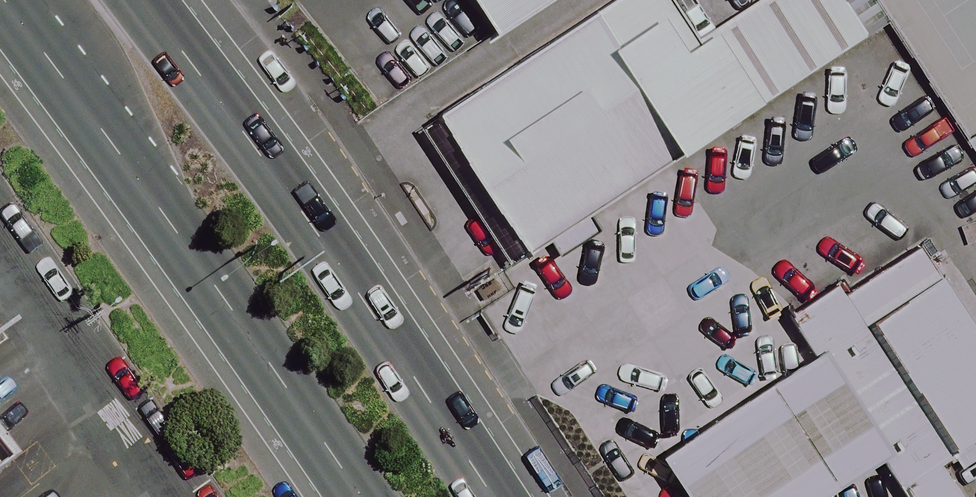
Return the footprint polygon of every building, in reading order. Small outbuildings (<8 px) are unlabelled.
[(690,0),(665,0),(474,126),(575,276),(782,138),(690,0)] [(558,65),(656,0),(515,0),(558,65)] [(782,138),(884,71),(836,0),(824,0),(731,62),(782,138)] [(958,165),(975,192),(975,154),(958,165)] [(951,260),(843,332),(953,496),(975,496),(975,298),(951,260)] [(863,381),(716,478),(729,496),(895,496),(926,476),(863,381)]
